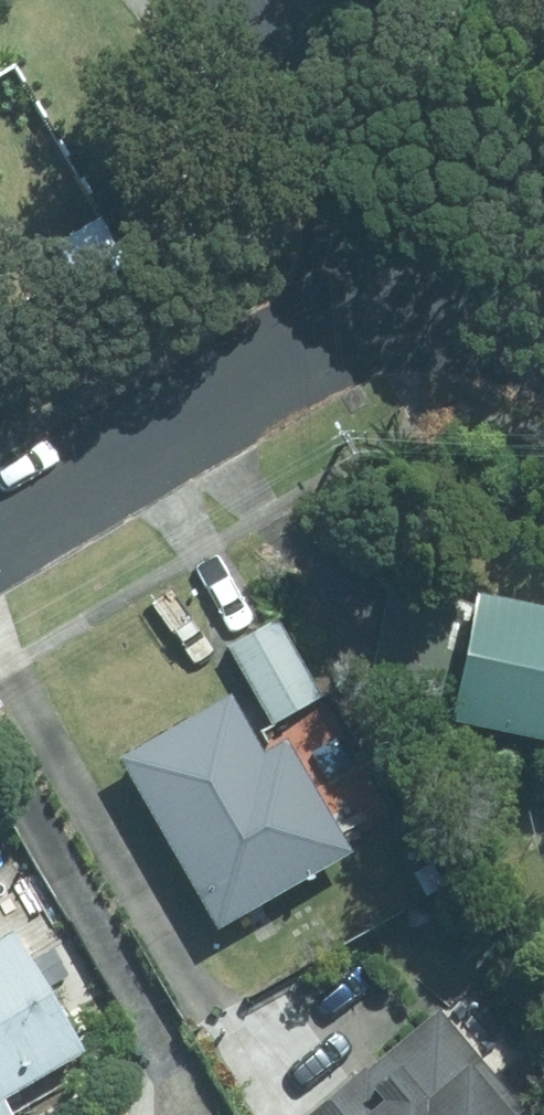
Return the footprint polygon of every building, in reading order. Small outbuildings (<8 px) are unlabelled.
[(384,585),(363,693),(439,709),(437,717),(543,740),(543,607),(463,590),(460,601),(384,585)] [(271,617),(223,646),(267,720),(315,692),(271,617)] [(207,927),(345,849),(282,737),(258,749),(223,690),(109,755),(207,927)] [(77,1050),(7,929),(0,934),(0,1095),(77,1050)] [(518,1104),(432,1004),(362,1065),(358,1060),(295,1114),(505,1114),(518,1104)]
